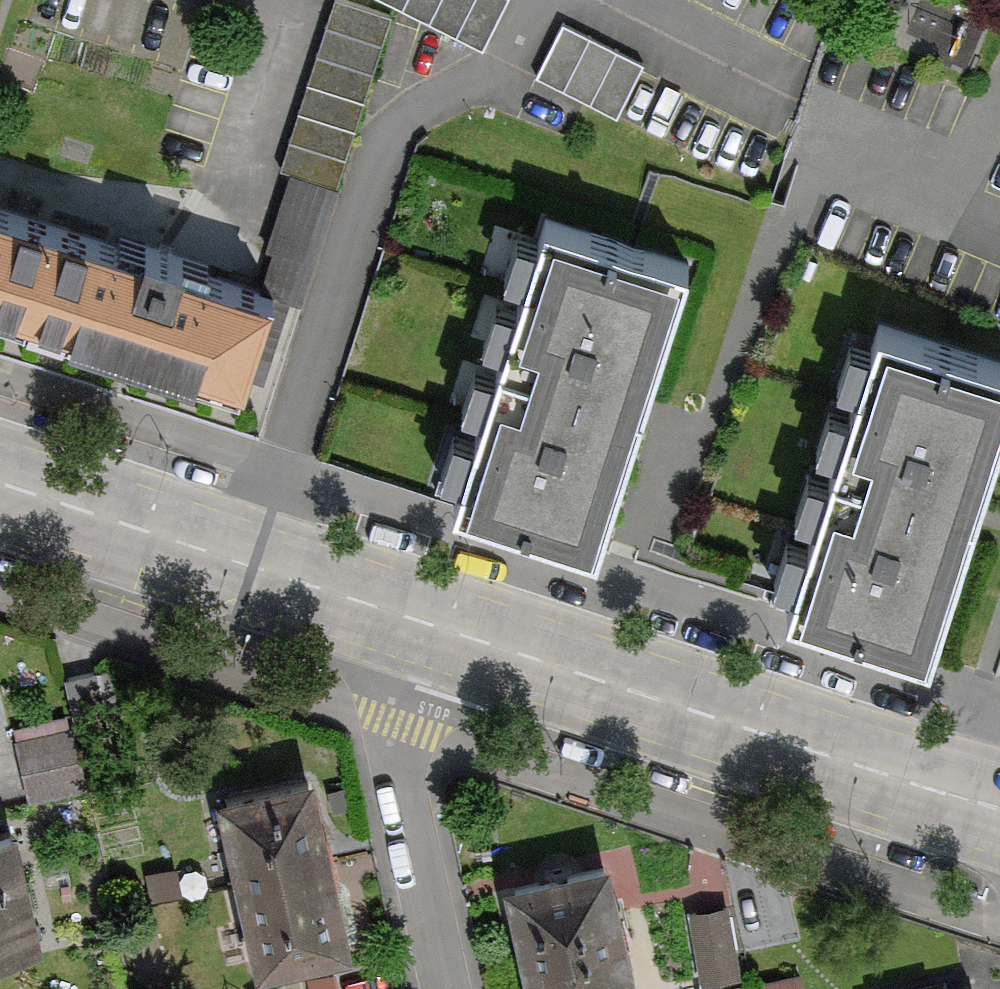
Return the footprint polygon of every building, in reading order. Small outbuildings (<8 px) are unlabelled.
[(280,166),(298,172),(263,286),(236,372),(260,380),(286,299),(296,302),(351,126),(385,16),(334,0),(332,0),(280,166)] [(396,2),(445,26),(482,45),(504,0),(392,0),(396,2)] [(564,27),(537,79),(584,103),(616,121),(619,115),(643,70),(644,69),(564,27)] [(32,309),(59,223),(0,205),(0,299),(32,309)] [(640,394),(681,262),(627,244),(544,218),(538,237),(521,290),(516,304),(500,355),(638,400),(640,394)] [(164,256),(59,223),(32,309),(133,340),(236,372),(263,286),(164,256)] [(999,416),(999,365),(875,326),(853,398),(850,406),(835,455),(831,466),(970,510),(974,500),(999,416)] [(593,540),(638,400),(500,355),(482,414),(480,420),(455,498),(593,540)] [(970,513),(970,510),(831,466),(828,475),(814,520),(811,529),(787,605),(927,648),(967,519),(970,513)] [(84,670),(61,674),(73,728),(107,722),(105,711),(120,708),(111,664),(104,665),(84,670)] [(73,728),(18,738),(25,775),(29,794),(83,784),(75,739),(73,728)] [(104,733),(75,739),(83,784),(84,788),(114,782),(112,774),(104,733)] [(309,773),(218,793),(237,882),(239,887),(240,892),(256,967),(347,947),(309,773)] [(0,832),(0,947),(37,939),(14,829),(0,832)] [(506,880),(530,988),(615,988),(633,985),(606,859),(530,875),(506,880)] [(707,908),(691,911),(702,976),(703,980),(738,974),(735,955),(726,905),(707,908)] [(339,988),(335,971),(306,977),(309,988),(339,988)] [(752,983),(754,988),(801,988),(798,973),(754,983),(752,983)]
